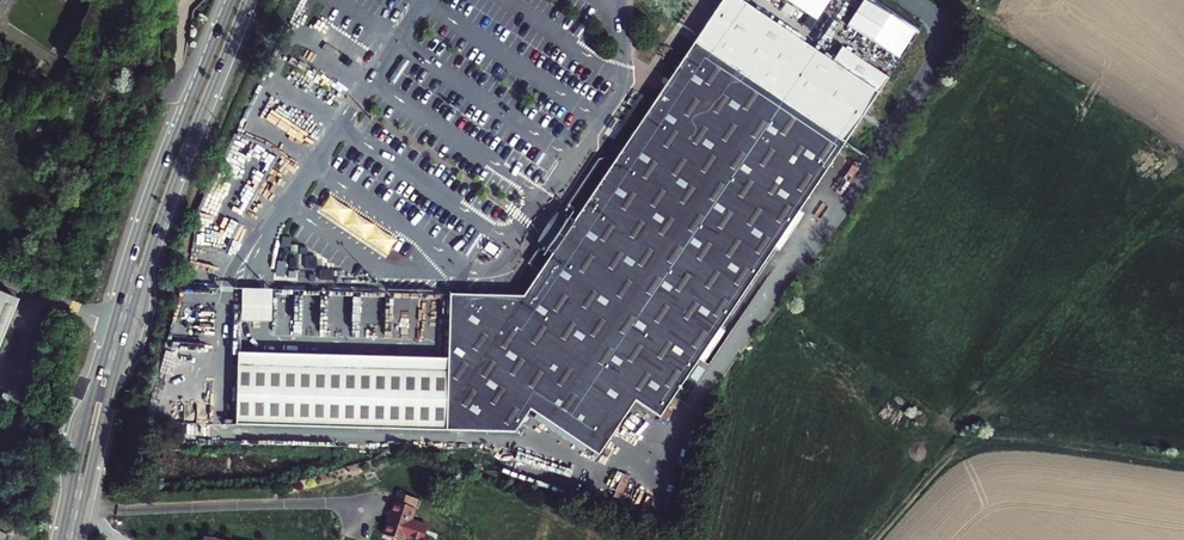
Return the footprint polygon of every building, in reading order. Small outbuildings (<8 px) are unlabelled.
[(615,158),(610,154),(596,158),(588,170),(558,215),(555,213),(545,225),(538,235),(532,247),(535,249),(524,265),(536,273),(520,298),(512,298),(476,297),(476,294),(450,293),(450,296),(447,296),(445,358),(234,352),(232,424),(514,433),(529,411),(597,456),(633,402),(658,418),(881,93),(746,0),(723,0),(709,22),(615,158)] [(871,0),(817,0),(901,57),(918,32),(871,0)] [(574,19),(567,30),(573,34),(581,23),(574,19)] [(395,69),(388,80),(395,84),(402,74),(395,69)] [(554,120),(546,130),(553,135),(560,124),(554,120)] [(477,232),(463,254),(469,258),(483,236),(477,232)] [(272,324),(272,292),(242,292),(241,324),(272,324)] [(19,301),(0,293),(0,347),(19,301)] [(398,492),(395,502),(394,501),(384,533),(405,539),(406,539),(419,499),(398,492)] [(0,531),(0,539),(7,539),(9,536),(0,531)]
